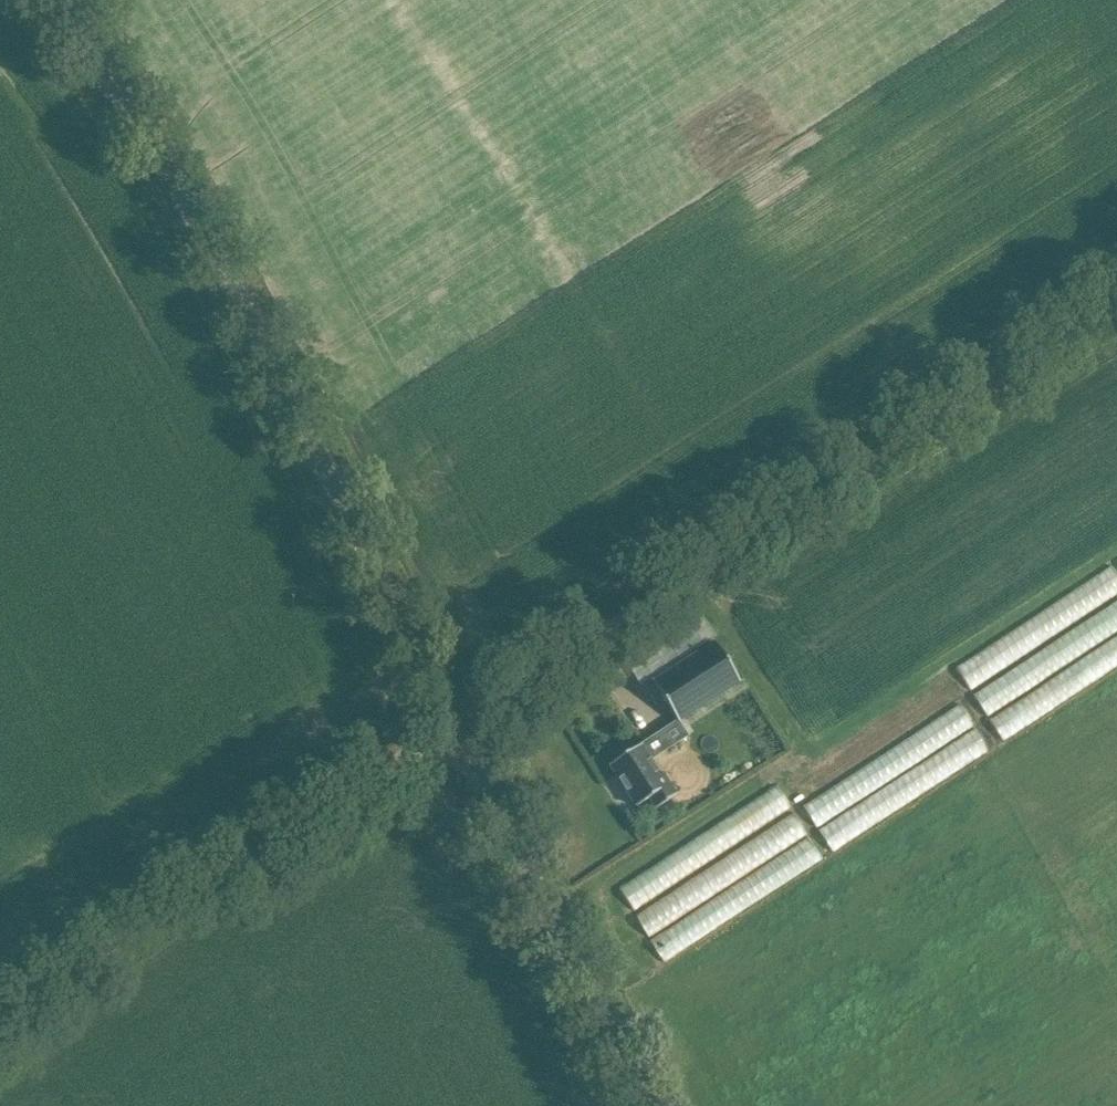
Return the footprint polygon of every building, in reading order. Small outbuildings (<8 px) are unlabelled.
[(953,663),(967,686),(1116,597),(1116,568),(1116,566),(953,663)] [(1001,738),(1116,667),(1116,600),(971,689),(1001,738)] [(714,642),(653,682),(678,721),(740,681),(714,642)] [(947,679),(783,771),(797,795),(960,704),(947,679)] [(964,707),(801,798),(828,845),(991,755),(964,707)] [(641,745),(610,765),(636,807),(648,799),(655,809),(676,795),(662,773),(660,775),(641,745)] [(617,885),(663,959),(825,860),(779,785),(617,885)]
